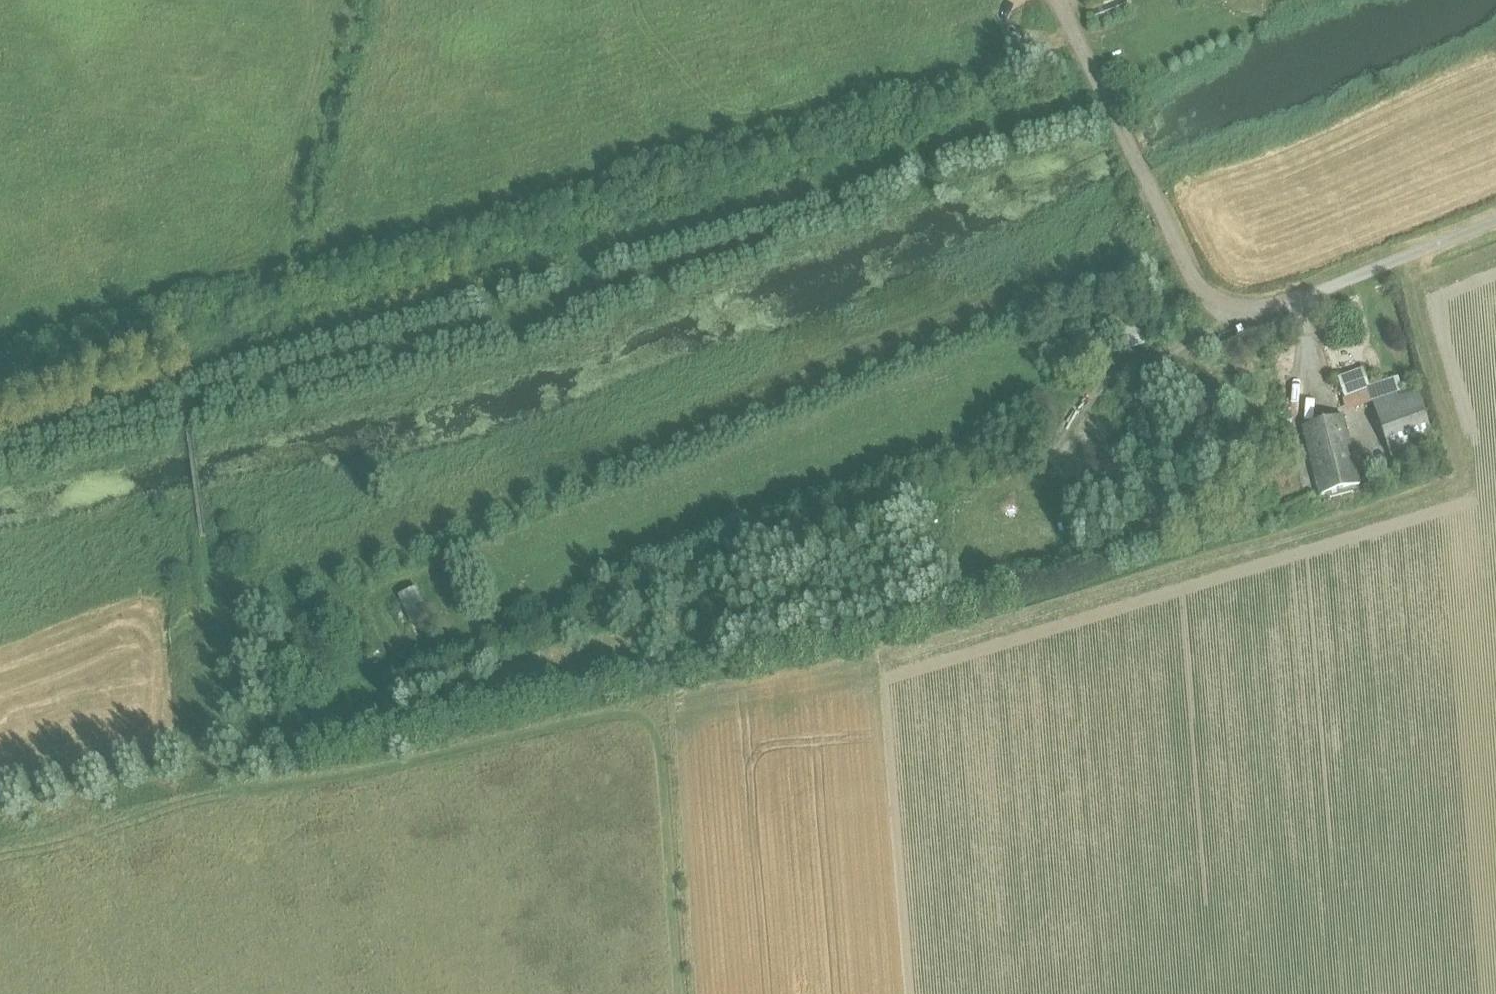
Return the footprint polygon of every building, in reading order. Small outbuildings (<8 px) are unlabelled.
[(1092,11),(1097,23),(1128,11),(1124,0),(1122,0),(1092,11)] [(1416,387),(1372,403),(1393,462),(1437,446),(1416,387)] [(1325,501),(1359,493),(1340,416),(1306,425),(1325,501)] [(961,524),(952,525),(953,548),(963,547),(961,524)] [(417,585),(399,593),(411,621),(429,613),(417,585)] [(325,729),(311,733),(315,745),(328,741),(325,729)]
